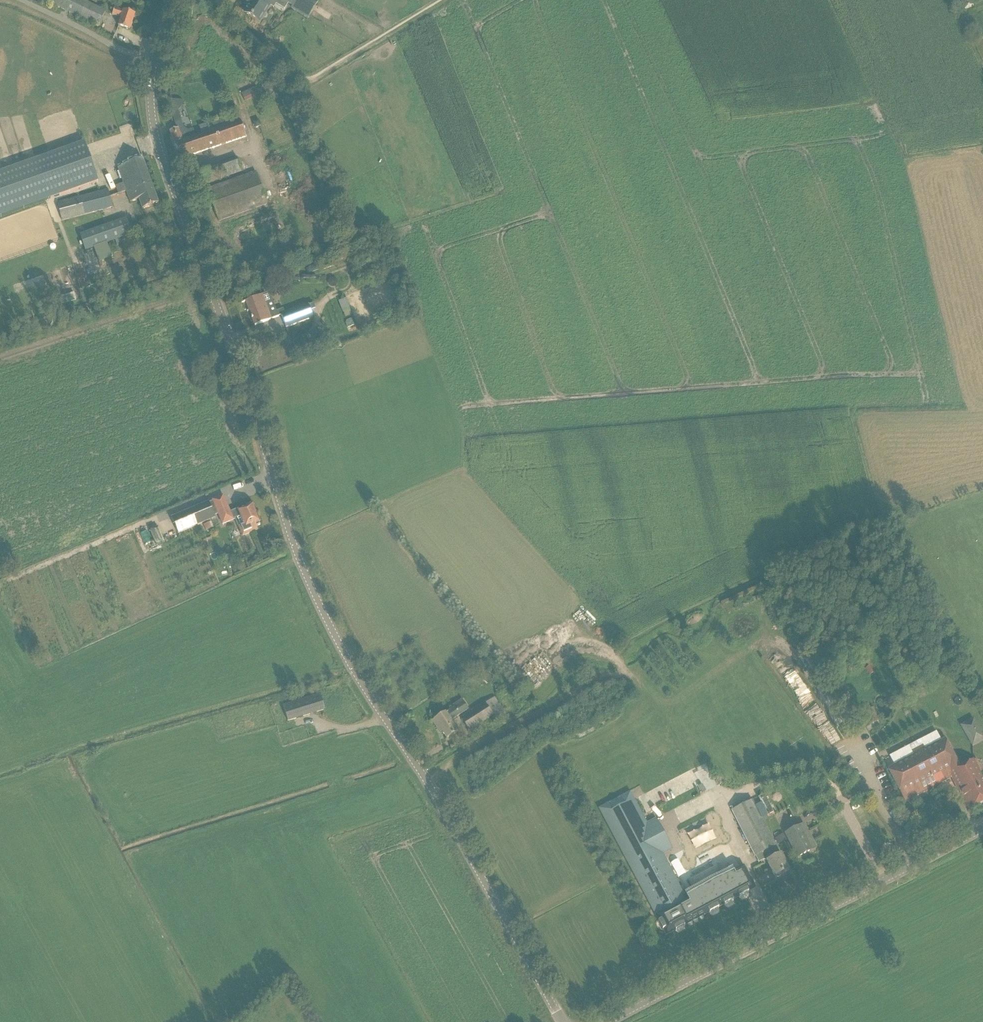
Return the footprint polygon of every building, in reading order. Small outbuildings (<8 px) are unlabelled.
[(98,26),(105,10),(84,0),(43,0),(98,26)] [(274,0),(273,0),(250,0),(247,4),(249,5),(244,14),(259,23),(274,0)] [(309,16),(318,1),(316,0),(283,0),(309,16)] [(965,10),(972,7),(969,0),(961,0),(965,10)] [(114,9),(114,10),(112,15),(121,18),(118,27),(129,31),(135,15),(123,11),(114,9)] [(245,102),(254,98),(251,91),(242,95),(245,102)] [(170,103),(175,119),(188,115),(182,99),(170,103)] [(183,140),(178,128),(170,131),(175,144),(174,144),(181,159),(246,137),(238,114),(207,125),(209,131),(183,140)] [(98,182),(83,142),(0,172),(0,217),(98,182)] [(237,159),(203,171),(206,184),(242,172),(237,159)] [(118,169),(123,183),(116,186),(118,194),(126,191),(130,203),(139,200),(142,210),(158,204),(142,160),(118,169)] [(256,172),(216,186),(207,190),(218,221),(268,203),(256,172)] [(108,190),(57,201),(61,219),(62,221),(112,208),(108,190)] [(126,220),(82,236),(86,249),(93,247),(94,248),(115,241),(117,246),(122,244),(121,239),(132,235),(126,220)] [(264,294),(255,297),(245,301),(255,326),(272,319),(278,317),(272,302),(268,304),(264,294)] [(308,304),(281,315),(286,328),(313,317),(308,304)] [(177,534),(215,518),(209,502),(171,518),(177,534)] [(238,509),(234,511),(230,513),(227,506),(226,506),(227,508),(218,512),(217,510),(216,510),(222,525),(233,520),(240,516),(244,525),(239,527),(243,536),(257,530),(256,527),(260,526),(255,514),(256,513),(253,505),(242,509),(242,511),(239,512),(238,509)] [(147,530),(154,545),(162,542),(156,527),(147,530)] [(319,695),(309,698),(283,706),(287,721),(324,710),(319,695)] [(495,698),(485,704),(462,719),(469,731),(493,716),(494,717),(504,711),(495,698)] [(446,713),(441,716),(433,722),(438,730),(440,729),(447,739),(458,731),(451,721),(466,711),(460,701),(453,706),(454,708),(446,713)] [(894,767),(888,770),(903,801),(951,776),(969,810),(982,802),(982,780),(973,761),(959,768),(945,740),(942,742),(936,731),(889,756),(894,767)] [(630,792),(599,809),(602,814),(651,907),(656,916),(659,922),(658,922),(659,922),(661,921),(665,928),(662,930),(663,930),(666,935),(675,931),(676,931),(675,928),(682,924),(684,926),(684,927),(684,926),(709,913),(710,913),(710,912),(718,908),(718,909),(719,908),(718,908),(724,905),(725,905),(724,904),(732,900),(733,901),(733,900),(739,897),(739,898),(740,897),(739,897),(747,892),(748,893),(748,892),(755,888),(754,888),(753,888),(753,887),(750,889),(740,870),(744,868),(743,867),(733,872),(694,893),(696,896),(689,900),(689,899),(687,900),(684,895),(682,891),(654,838),(659,836),(656,829),(659,827),(655,819),(646,823),(633,798),(630,792)] [(764,795),(759,798),(768,816),(774,813),(764,795)] [(766,860),(770,869),(775,878),(789,871),(784,862),(780,853),(779,853),(752,799),(731,809),(754,855),(767,848),(771,857),(766,860)] [(692,850),(728,831),(720,814),(683,833),(692,850)] [(800,827),(786,834),(797,857),(812,850),(800,827)] [(684,866),(695,860),(690,849),(679,855),(684,866)]
